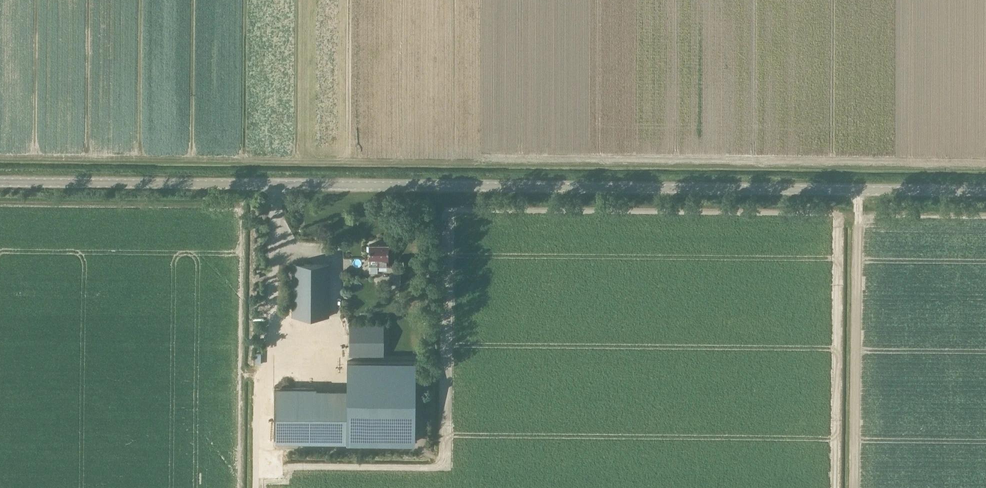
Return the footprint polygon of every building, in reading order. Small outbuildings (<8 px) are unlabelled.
[(388,245),(369,245),(369,273),(377,273),(377,266),(388,266),(388,261),(394,261),(394,245),(388,245)] [(328,317),(328,264),(292,264),(292,317),(328,317)] [(349,355),(383,355),(383,324),(349,324),(349,355)] [(347,390),(276,390),(275,440),(346,441),(347,390)] [(346,441),(414,441),(415,391),(347,390),(346,441)]
